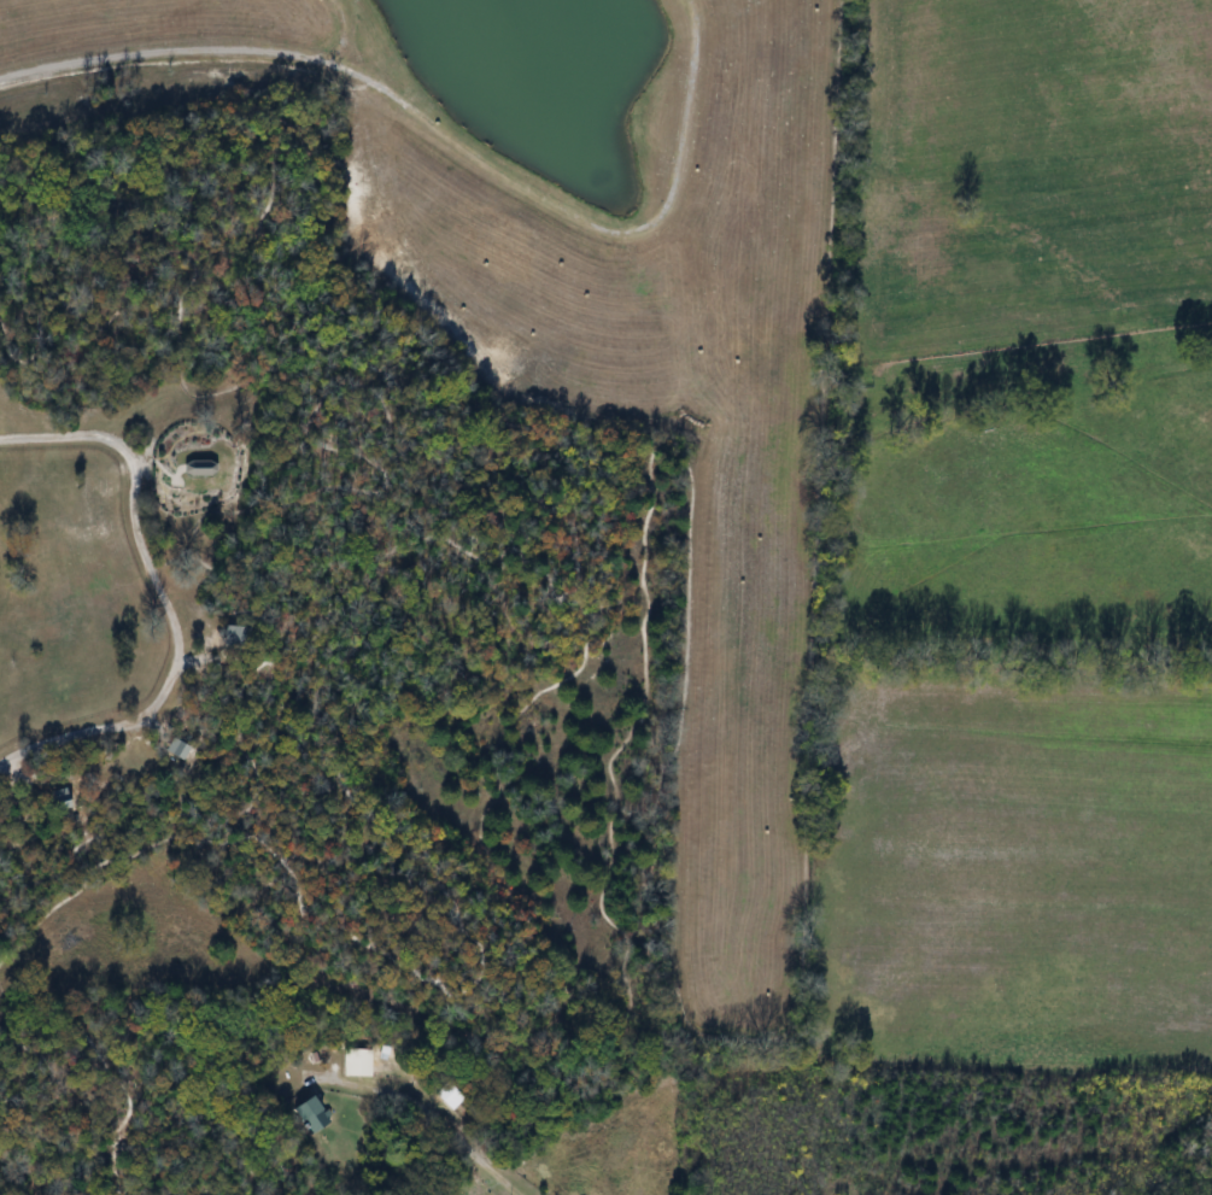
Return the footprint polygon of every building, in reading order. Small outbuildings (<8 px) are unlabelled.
[(376,1077),(376,1050),(347,1050),(347,1077),(376,1077)] [(456,1112),(469,1099),(451,1082),(438,1095),(456,1112)] [(337,1124),(321,1098),(300,1111),(316,1137),(337,1124)]
